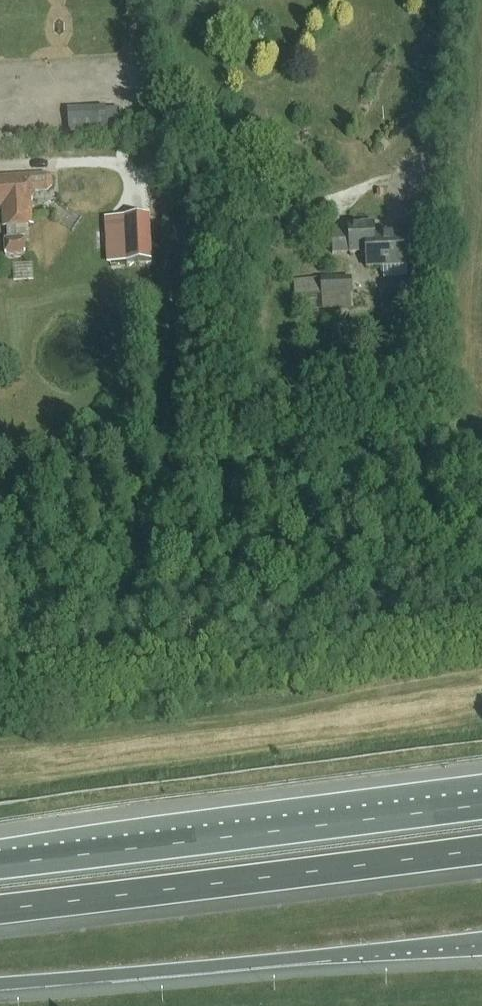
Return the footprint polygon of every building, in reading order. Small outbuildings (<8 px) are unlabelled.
[(68,109),(69,134),(108,131),(106,107),(68,109)] [(53,180),(46,174),(0,177),(0,208),(2,208),(4,227),(8,227),(8,240),(5,240),(6,257),(26,256),(25,239),(17,240),(16,226),(34,225),(32,193),(48,192),(53,186),(53,180)] [(126,247),(110,247),(111,264),(152,261),(149,215),(145,215),(134,216),(125,216),(126,247)] [(375,224),(349,225),(349,230),(333,230),(334,254),(366,253),(367,268),(412,266),(411,249),(418,249),(417,235),(417,231),(414,229),(396,229),(397,236),(375,237),(375,224)] [(352,309),(351,279),(294,281),(294,297),(322,296),(323,311),(352,309)] [(141,425),(129,433),(136,443),(148,435),(141,425)]
